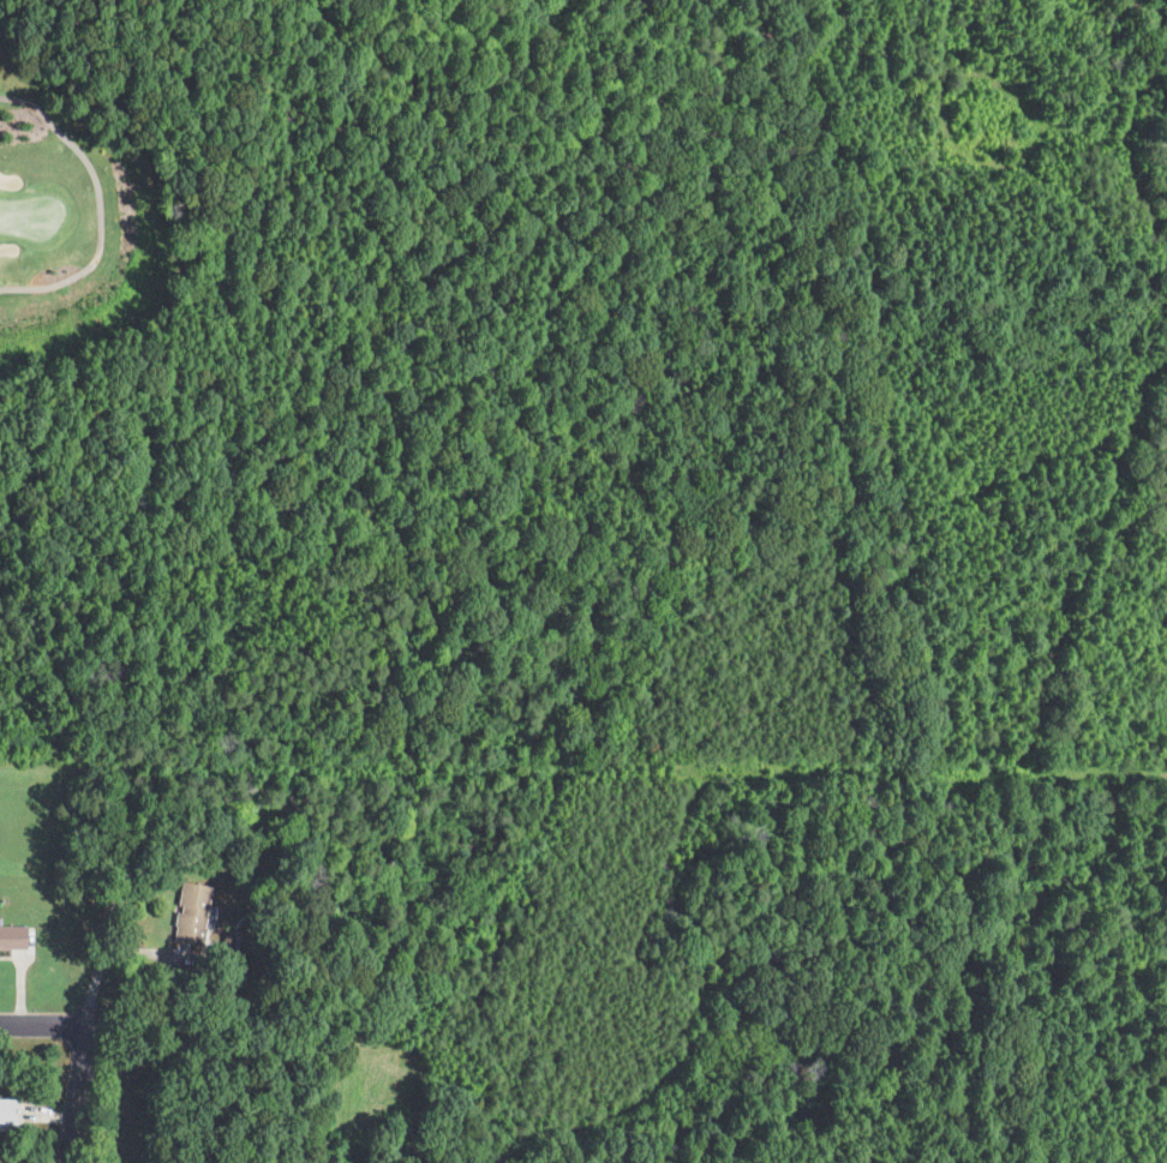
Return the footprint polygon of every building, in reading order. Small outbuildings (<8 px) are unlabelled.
[(209,887),(179,883),(170,941),(201,946),(209,887)] [(0,925),(0,951),(24,951),(24,925),(0,925)] [(14,1098),(0,1098),(0,1122),(14,1122),(14,1098)]
